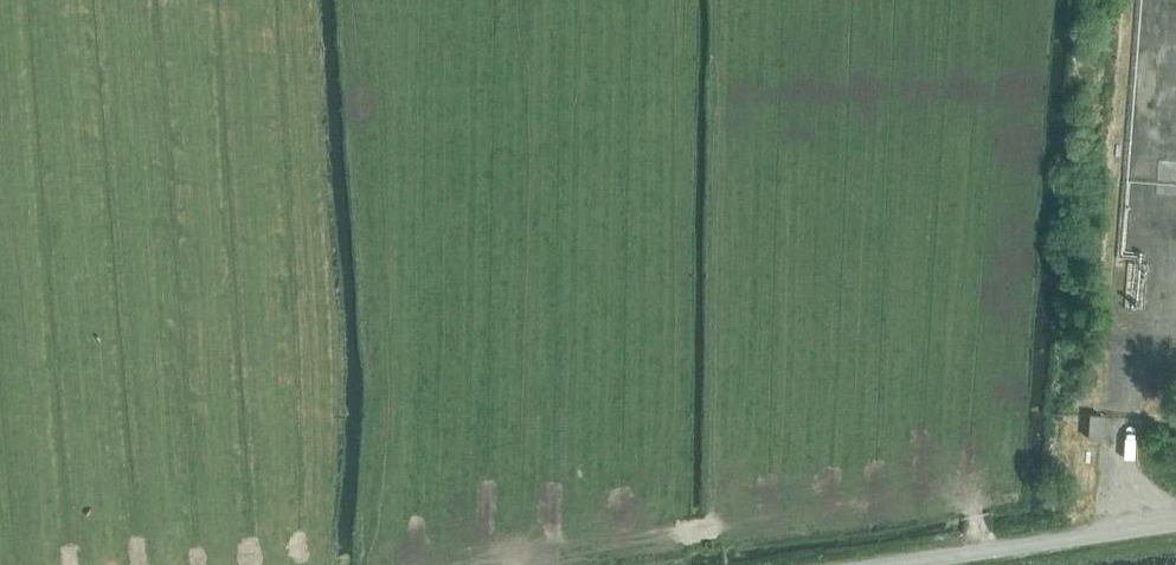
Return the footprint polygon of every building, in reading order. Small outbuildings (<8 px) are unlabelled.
[(1100,438),(1101,414),(1090,413),(1088,438),(1100,438)]
